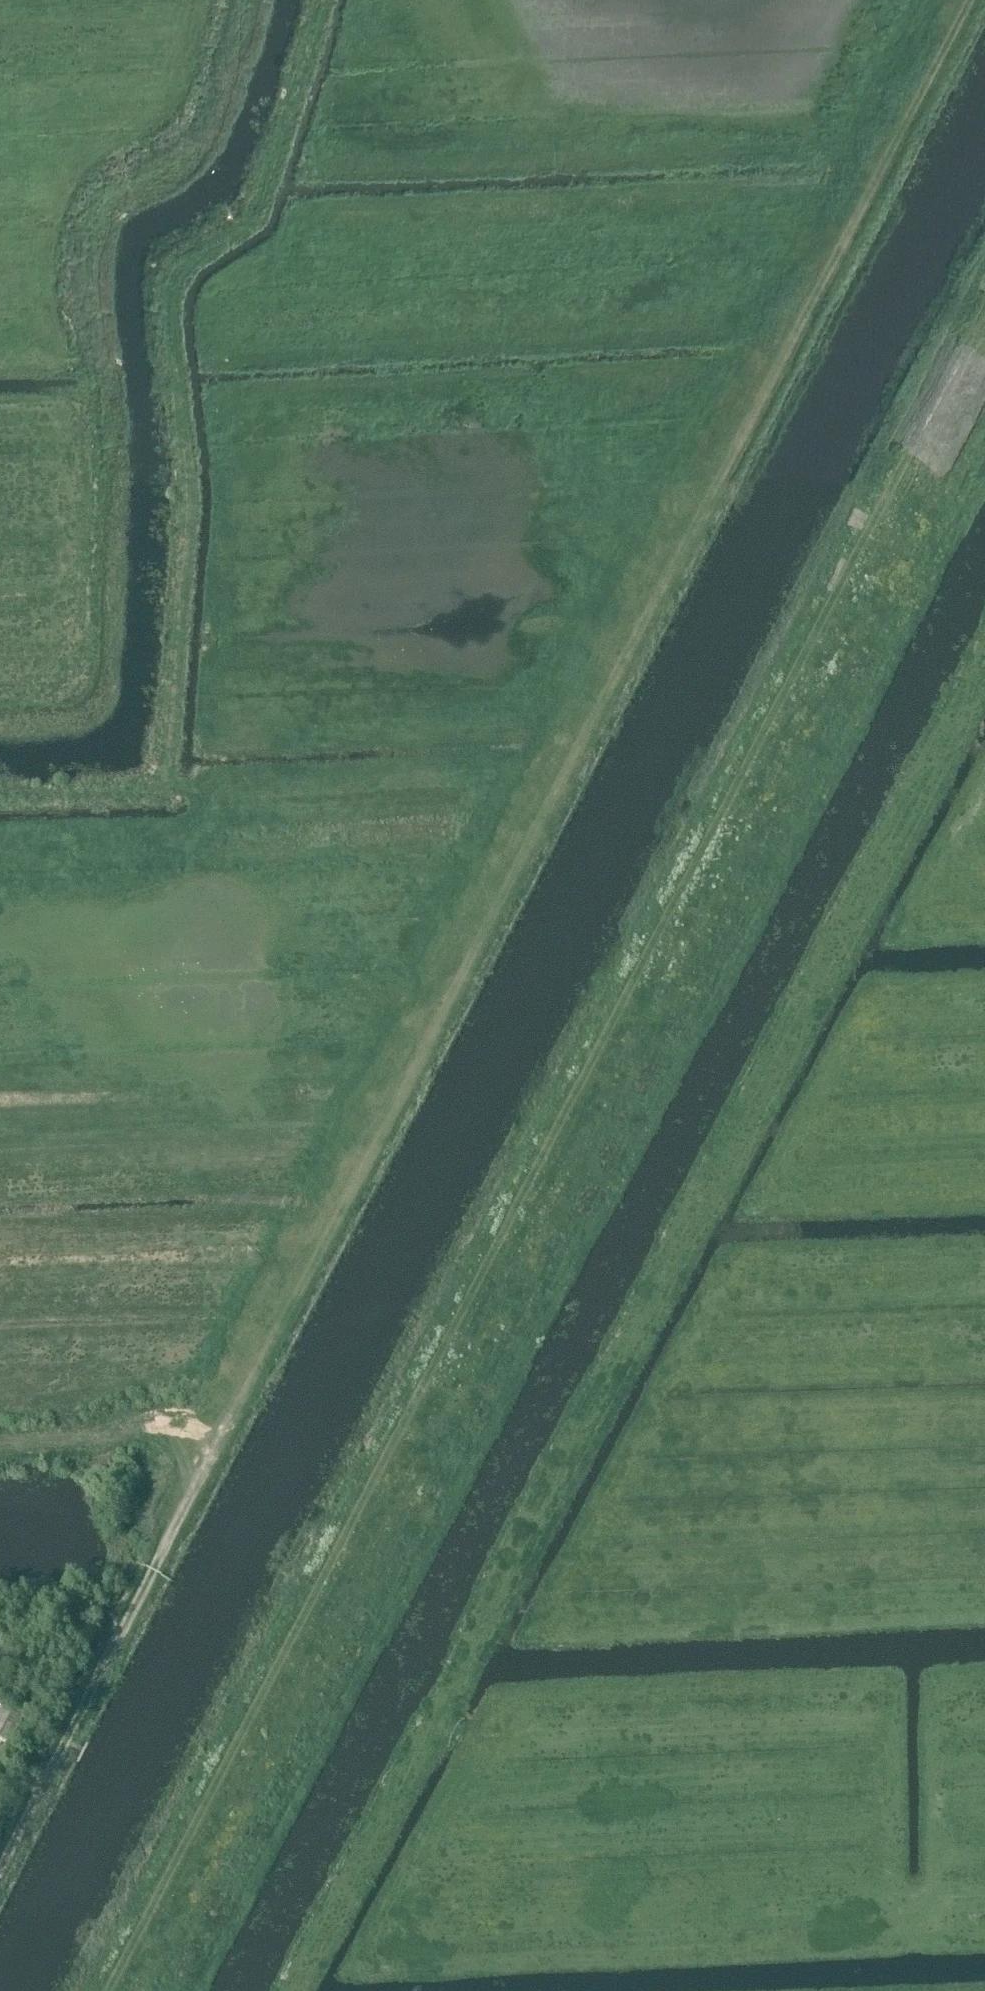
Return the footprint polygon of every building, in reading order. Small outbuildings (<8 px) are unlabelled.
[(25,1716),(6,1706),(0,1717),(0,1742),(9,1747),(25,1716)]
